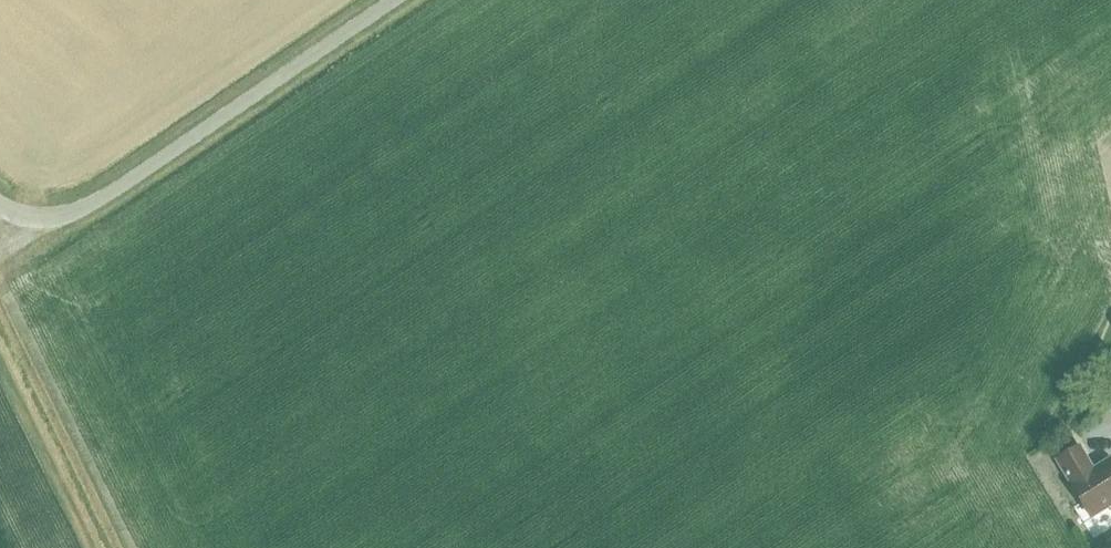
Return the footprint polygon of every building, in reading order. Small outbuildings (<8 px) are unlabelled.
[(1110,508),(1110,462),(1094,472),(1079,447),(1056,462),(1091,520),(1110,508)]
